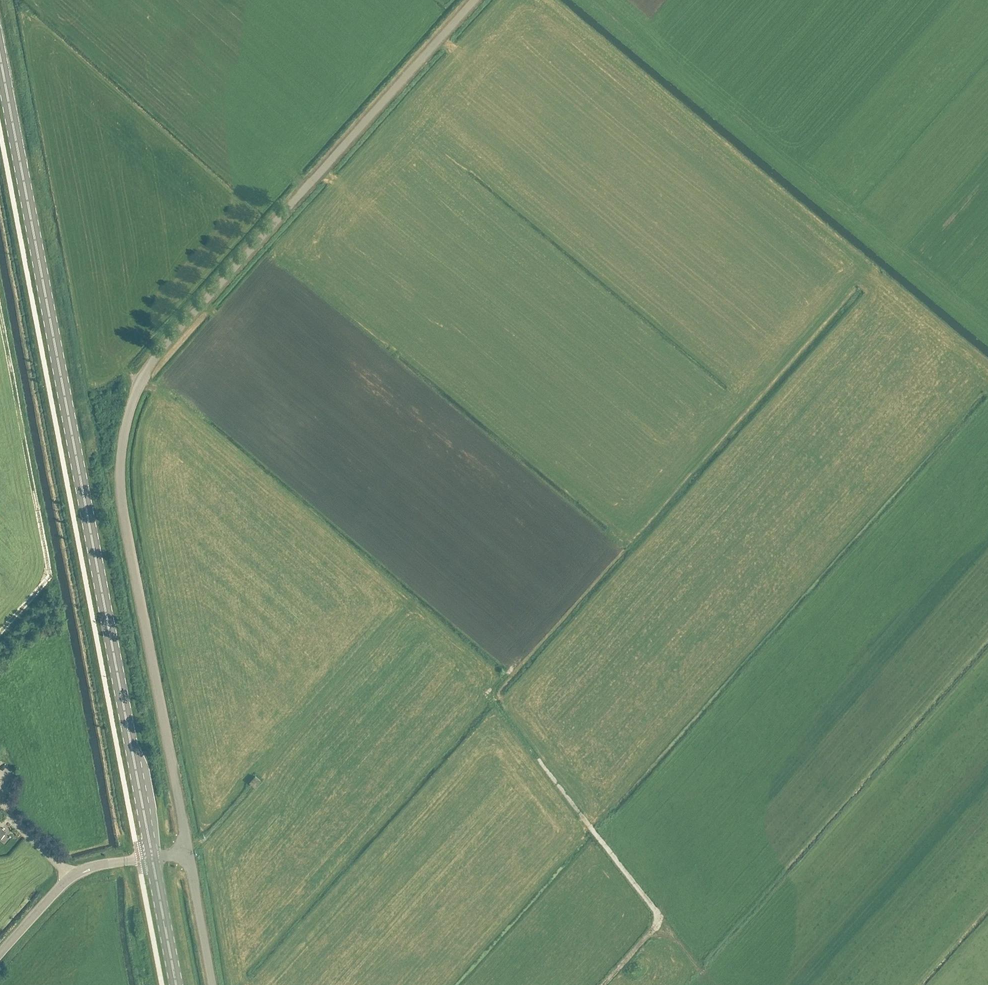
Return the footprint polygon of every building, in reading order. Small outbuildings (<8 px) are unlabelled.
[(256,776),(250,782),(255,786),(260,780),(256,776)]
